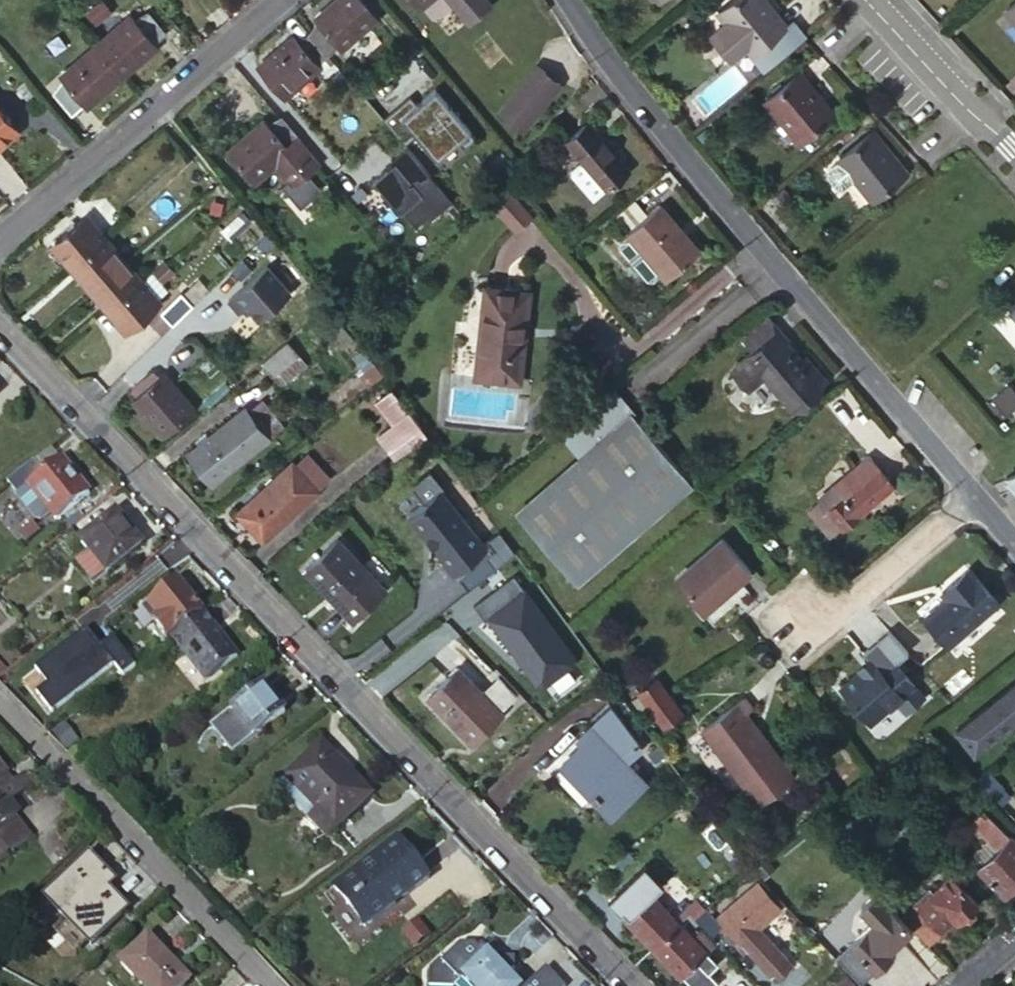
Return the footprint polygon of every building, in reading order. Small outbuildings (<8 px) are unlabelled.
[(309,34),(326,54),(330,59),(377,19),(360,0),(333,0),(315,15),(322,24),(309,34)] [(468,21),(490,3),(487,0),(450,0),(468,21)] [(718,11),(725,20),(710,33),(730,58),(746,45),(751,52),(764,67),(796,40),(763,0),(731,0),(718,11)] [(1005,9),(1014,19),(1014,0),(1005,9)] [(130,15),(96,44),(123,76),(157,47),(153,42),(164,32),(148,13),(137,23),(130,15)] [(326,54),(309,34),(297,43),(291,36),(257,65),(284,97),(301,82),(319,67),(315,63),(325,55),(326,54)] [(123,76),(96,44),(61,74),(67,82),(56,92),(71,111),(84,101),(88,106),(123,76)] [(319,67),(329,79),(335,86),(344,78),(325,55),(315,63),(319,67)] [(559,82),(535,63),(497,110),(520,128),(559,82)] [(319,67),(301,82),(310,93),(329,79),(319,67)] [(797,72),(764,100),(799,140),(831,112),(797,72)] [(434,87),(416,103),(409,95),(381,118),(403,144),(415,134),(436,158),(456,141),(462,148),(476,137),(434,87)] [(17,128),(0,106),(0,142),(17,128)] [(317,163),(278,118),(267,127),(261,121),(227,149),(254,181),(273,165),(290,185),(317,163)] [(563,140),(580,159),(604,187),(626,169),(585,122),(563,140)] [(903,172),(870,131),(839,157),(840,159),(855,178),(872,198),(903,172)] [(391,159),(394,163),(372,181),(400,214),(403,211),(416,226),(420,222),(422,225),(427,222),(424,218),(427,216),(430,219),(452,201),(405,146),(391,159)] [(604,187),(580,159),(570,168),(569,174),(591,199),(604,187)] [(843,188),(855,178),(840,159),(827,170),(826,175),(837,188),(843,188)] [(501,181),(487,198),(514,228),(530,214),(501,181)] [(238,204),(224,186),(214,194),(228,212),(238,204)] [(223,212),(217,202),(205,211),(212,220),(223,212)] [(624,233),(626,236),(659,274),(665,280),(699,250),(659,203),(624,233)] [(53,242),(72,264),(101,239),(82,218),(53,242)] [(659,274),(626,236),(618,243),(618,249),(645,281),(651,281),(659,274)] [(72,264),(91,286),(120,261),(101,239),(72,264)] [(109,307),(138,282),(120,261),(91,286),(109,307)] [(249,310),(257,319),(289,292),(265,265),(227,298),(238,311),(241,308),(245,305),(249,310)] [(151,272),(138,282),(152,299),(164,288),(151,272)] [(152,299),(138,282),(109,307),(127,329),(157,305),(152,299)] [(527,294),(483,289),(473,375),(519,380),(523,340),(522,339),(527,294)] [(1006,309),(1014,319),(1014,301),(1006,309)] [(751,349),(730,367),(746,387),(761,375),(791,410),(825,381),(805,357),(801,360),(784,341),(787,337),(768,316),(742,337),(751,349)] [(296,355),(286,341),(260,362),(271,375),(296,355)] [(146,370),(129,387),(135,394),(130,399),(161,430),(191,401),(160,369),(153,376),(146,370)] [(396,395),(391,388),(375,401),(379,408),(396,395)] [(383,429),(397,447),(421,427),(396,395),(379,408),(391,423),(383,429)] [(186,452),(200,471),(210,462),(220,474),(282,426),(263,402),(250,414),(244,406),(208,434),(204,429),(194,438),(197,442),(186,452)] [(690,483),(631,414),(515,513),(574,581),(637,528),(645,536),(659,525),(651,515),(690,483)] [(401,452),(425,432),(421,427),(397,447),(401,452)] [(44,454),(31,464),(41,474),(52,465),(44,454)] [(305,456),(294,466),(315,487),(326,477),(305,456)] [(868,457),(818,499),(841,527),(891,483),(868,457)] [(30,461),(5,482),(15,495),(27,486),(53,519),(86,493),(60,459),(52,465),(41,474),(31,464),(30,461)] [(210,462),(200,471),(210,483),(220,474),(210,462)] [(294,466),(290,462),(236,513),(263,541),(318,490),(315,487),(294,466)] [(1004,476),(1014,487),(1014,472),(1004,476)] [(442,563),(452,576),(485,549),(438,491),(406,517),(443,562),(442,563)] [(841,527),(818,499),(807,509),(830,536),(841,527)] [(88,556),(104,575),(141,546),(114,512),(77,542),(88,556)] [(750,570),(721,536),(671,578),(701,611),(750,570)] [(382,586),(335,539),(304,569),(351,617),(382,586)] [(88,556),(75,567),(91,586),(104,575),(88,556)] [(997,602),(968,568),(939,592),(943,596),(920,617),(945,646),(997,602)] [(573,655),(512,575),(472,606),(484,621),(488,618),(520,660),(522,658),(528,667),(526,669),(537,683),(544,684),(571,663),(573,655)] [(172,637),(203,612),(176,580),(140,609),(166,641),(172,637)] [(237,654),(203,612),(172,637),(206,679),(237,654)] [(907,652),(887,630),(862,652),(870,661),(840,688),(871,723),(896,700),(906,711),(924,696),(895,663),(907,652)] [(123,676),(135,666),(114,640),(97,654),(92,648),(95,646),(83,632),(35,670),(48,686),(37,695),(53,714),(114,665),(123,676)] [(456,668),(426,697),(470,742),(501,714),(499,711),(515,695),(497,677),(481,692),(456,668)] [(637,692),(650,710),(669,696),(656,679),(637,692)] [(1012,700),(1014,697),(1014,684),(1014,683),(955,732),(968,747),(977,738),(983,745),(1014,719),(1014,704),(1012,700)] [(282,712),(262,687),(211,727),(231,753),(282,712)] [(669,696),(650,710),(661,725),(680,710),(669,696)] [(743,696),(700,727),(755,804),(792,777),(745,714),(751,709),(743,696)] [(638,746),(610,707),(575,738),(581,745),(561,765),(610,814),(643,783),(622,761),(638,746)] [(973,753),(983,745),(977,738),(968,747),(973,753)] [(330,761),(335,756),(319,741),(284,778),(317,810),(308,820),(326,837),(370,793),(345,765),(340,771),(330,761)] [(345,765),(335,756),(330,761),(340,771),(345,765)] [(983,769),(973,778),(992,798),(1003,789),(983,769)] [(5,772),(0,776),(0,785),(2,788),(12,780),(5,772)] [(28,839),(16,824),(15,826),(11,820),(15,816),(7,805),(31,786),(21,773),(12,780),(2,788),(0,785),(0,862),(28,839)] [(1014,883),(1014,840),(1010,836),(1007,833),(1006,834),(983,811),(975,802),(969,808),(974,814),(969,820),(987,840),(968,859),(1003,894),(1014,883)] [(983,811),(1006,834),(1007,833),(1010,836),(1014,831),(1014,828),(991,803),(983,811)] [(20,822),(15,816),(11,820),(15,826),(16,824),(20,822)] [(810,842),(820,835),(809,825),(801,831),(810,842)] [(427,880),(396,839),(333,887),(364,928),(427,880)] [(99,882),(107,875),(88,856),(43,899),(88,946),(125,910),(107,892),(99,882)] [(623,919),(651,947),(676,923),(678,920),(674,916),(652,893),(661,884),(642,865),(606,899),(618,912),(621,910),(626,915),(623,919)] [(773,880),(759,865),(751,871),(766,887),(773,880)] [(920,902),(917,897),(901,913),(928,940),(953,917),(955,919),(974,901),(949,874),(931,891),(920,902)] [(115,885),(107,875),(99,882),(107,892),(115,885)] [(887,882),(878,890),(888,901),(897,892),(887,882)] [(768,974),(771,971),(785,958),(758,928),(777,908),(755,883),(717,918),(768,974)] [(927,887),(917,897),(920,902),(931,891),(927,887)] [(674,916),(678,920),(687,912),(692,918),(704,907),(694,897),(674,916)] [(692,918),(710,936),(721,927),(704,907),(692,918)] [(833,957),(859,984),(892,952),(889,948),(896,941),(883,928),(891,922),(881,911),(833,957)] [(428,934),(416,918),(399,930),(411,947),(428,934)] [(676,923),(651,947),(678,975),(710,945),(699,933),(692,940),(676,923)] [(188,981),(146,938),(119,964),(140,985),(182,985),(188,981)] [(505,974),(510,970),(511,959),(502,959),(495,964),(479,945),(475,948),(472,945),(458,948),(439,966),(437,964),(427,974),(429,985),(454,985),(464,979),(470,985),(516,985),(505,974)] [(785,958),(771,971),(776,977),(789,964),(785,958)] [(542,970),(524,985),(556,985),(542,970)] [(687,985),(705,985),(696,977),(687,985)]
